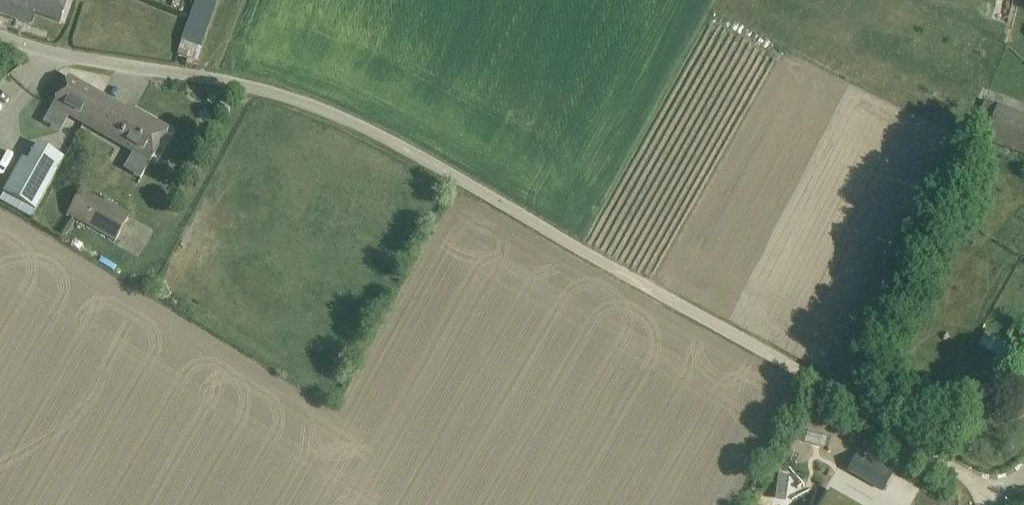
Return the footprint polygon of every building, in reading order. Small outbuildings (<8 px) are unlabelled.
[(24,22),(32,0),(0,0),(0,13),(24,22)] [(24,22),(29,24),(30,21),(28,20),(31,12),(60,22),(67,0),(32,0),(24,22)] [(205,54),(219,0),(195,0),(183,48),(205,54)] [(123,112),(127,105),(70,73),(51,107),(83,125),(98,98),(123,112)] [(169,128),(127,105),(123,112),(98,98),(83,125),(150,163),(169,128)] [(984,100),(974,124),(988,129),(984,141),(1023,154),(1023,116),(984,100)] [(4,192),(35,210),(64,158),(38,143),(28,160),(23,158),(4,192)] [(83,186),(67,213),(114,242),(130,215),(83,186)] [(947,397),(968,409),(998,357),(977,345),(947,397)] [(862,479),(871,461),(858,453),(848,471),(862,479)] [(789,474),(778,473),(775,501),(785,502),(789,474)] [(820,504),(871,504),(872,503),(833,482),(820,504)]
